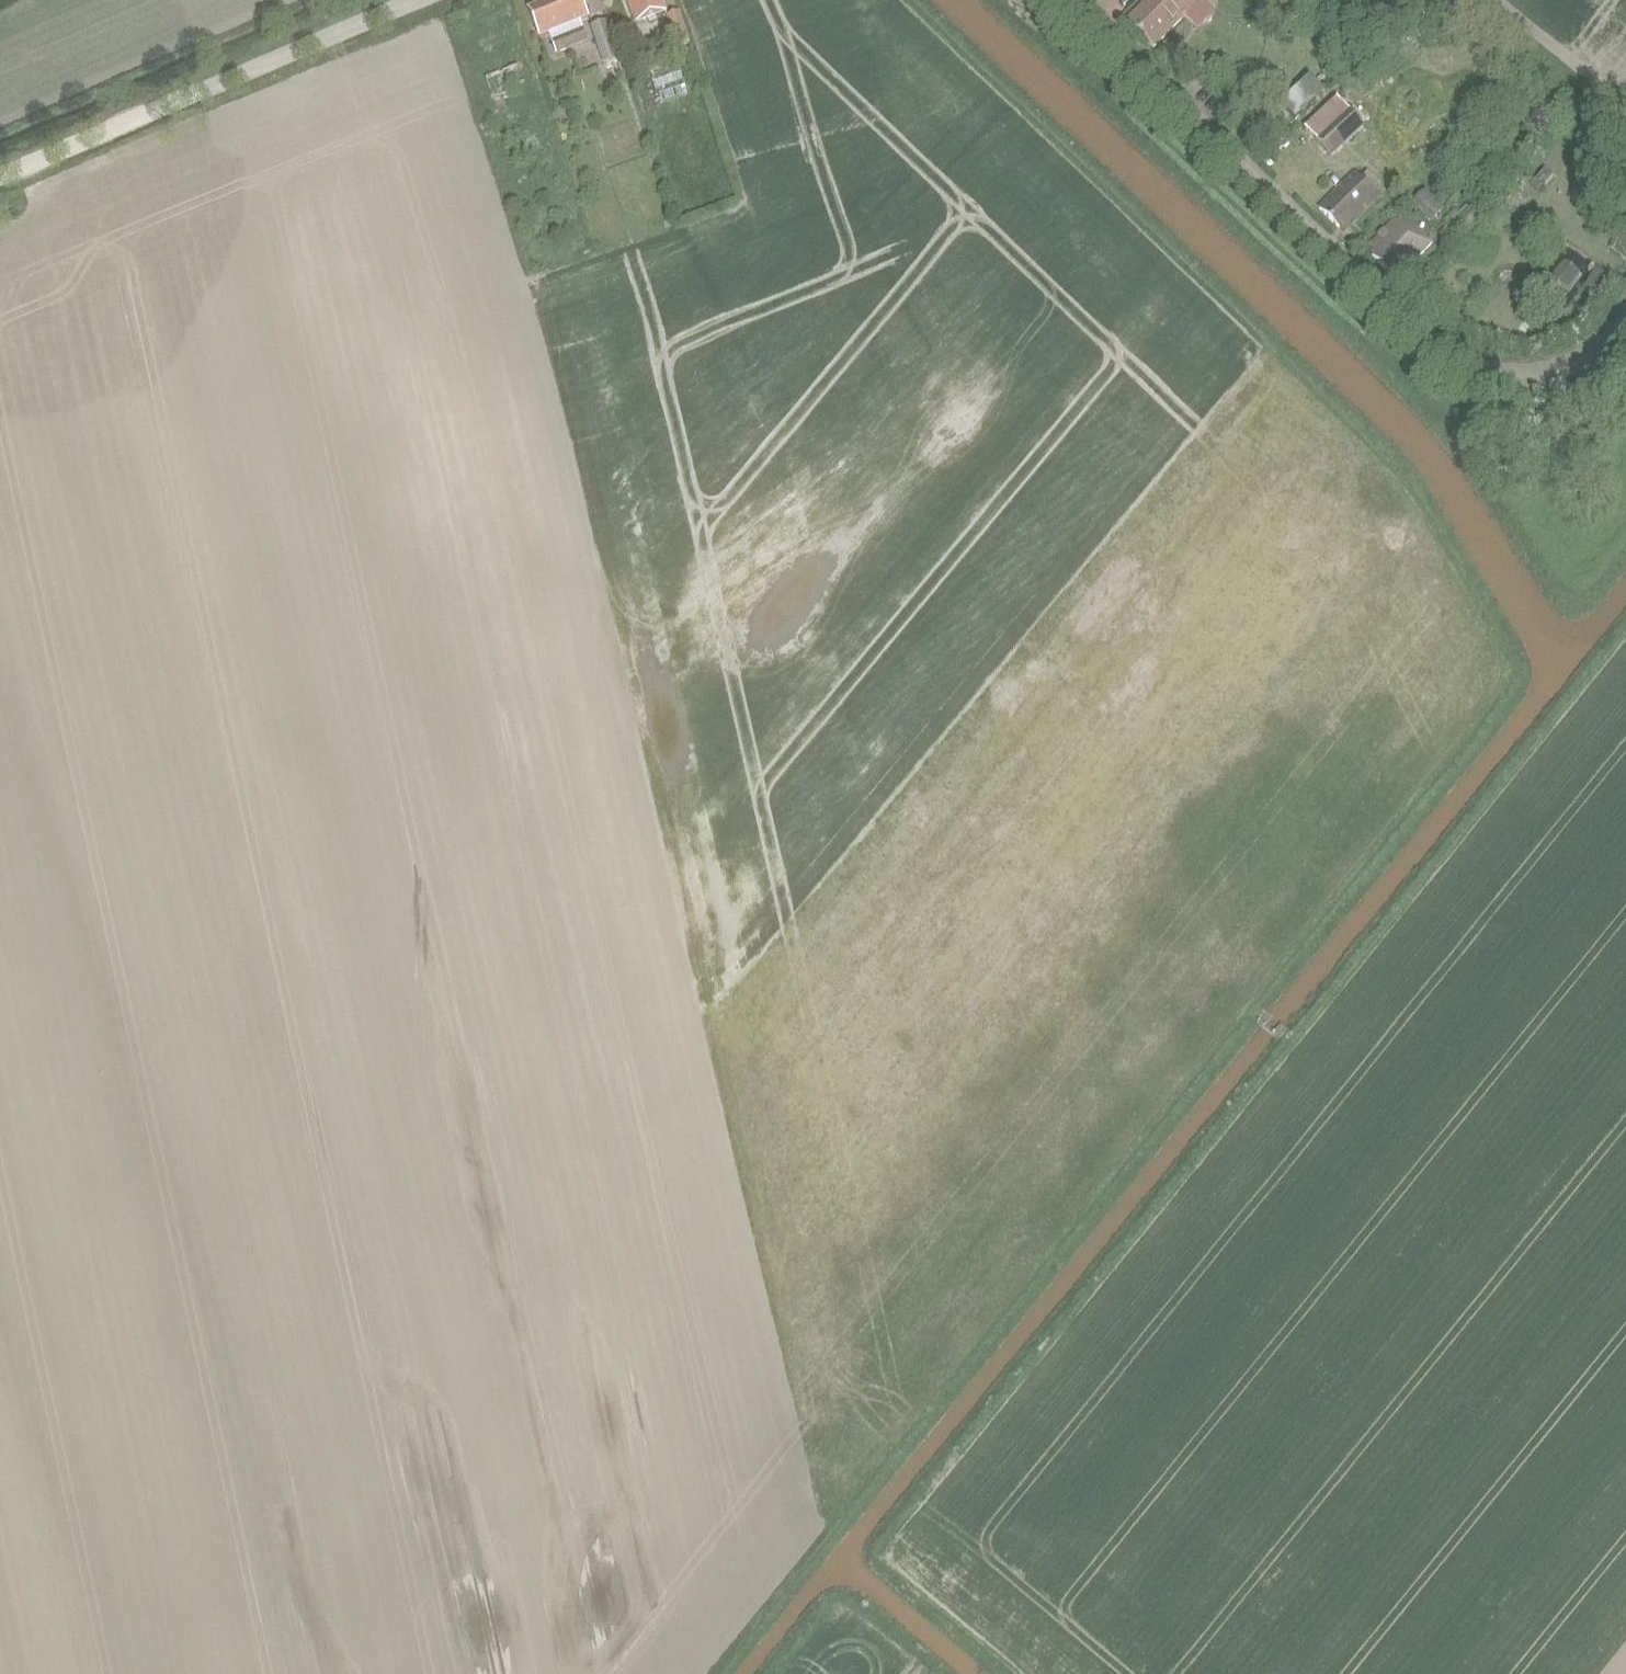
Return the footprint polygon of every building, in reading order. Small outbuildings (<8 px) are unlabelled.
[(588,16),(581,0),(555,0),(527,11),(538,36),(546,33),(548,39),(580,26),(578,20),(588,16)] [(665,13),(660,0),(625,0),(634,24),(665,13)] [(1154,48),(1201,0),(1153,0),(1130,24),(1154,48)] [(1408,10),(1412,14),(1425,0),(1414,0),(1415,1),(1408,10)] [(666,16),(676,46),(689,42),(680,11),(666,16)] [(606,23),(590,28),(602,65),(618,59),(606,23)] [(582,31),(566,38),(552,43),(557,54),(586,43),(582,31)] [(679,68),(654,77),(658,89),(683,81),(679,68)] [(1295,121),(1325,93),(1311,78),(1280,105),(1295,121)] [(1347,113),(1315,143),(1330,159),(1362,129),(1347,113)] [(1457,132),(1447,141),(1457,151),(1466,142),(1457,132)] [(1544,171),(1531,187),(1539,194),(1553,178),(1544,171)] [(1355,173),(1320,207),(1340,227),(1346,221),(1351,226),(1380,198),(1355,173)] [(1514,191),(1500,208),(1508,214),(1521,197),(1514,191)] [(1432,223),(1442,212),(1425,195),(1414,206),(1432,223)] [(1404,275),(1434,244),(1403,215),(1368,251),(1392,274),(1397,268),(1404,275)] [(1552,276),(1567,289),(1582,273),(1566,259),(1552,276)] [(1597,291),(1604,269),(1593,266),(1587,288),(1597,291)]
